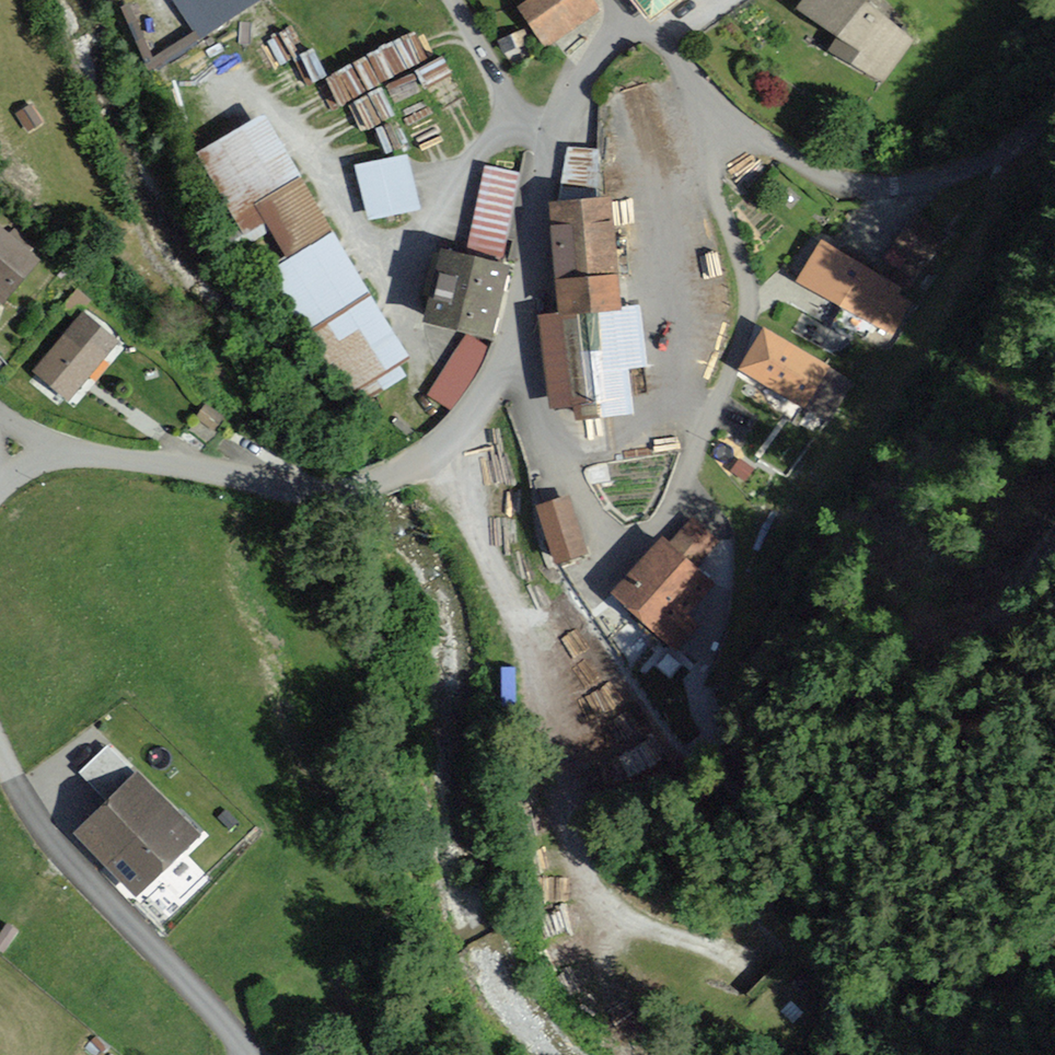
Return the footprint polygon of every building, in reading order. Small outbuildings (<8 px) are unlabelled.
[(170,0),(198,43),(259,3),(257,0),(171,0),(170,0)] [(506,8),(535,53),(588,19),(576,0),(519,0),(506,8)] [(655,30),(689,0),(628,0),(655,30)] [(869,0),(800,0),(796,6),(835,36),(828,44),(882,85),(919,38),(869,0)] [(442,54),(417,68),(430,91),(455,77),(442,54)] [(367,56),(319,77),(331,105),(379,84),(367,56)] [(265,216),(311,190),(263,107),(198,144),(246,227),(265,216)] [(404,152),(355,162),(365,213),(415,203),(404,152)] [(522,175),(487,167),(469,245),(504,252),(522,175)] [(285,252),(331,226),(311,190),(265,216),(285,252)] [(617,191),(551,198),(561,307),(627,301),(617,191)] [(948,235),(917,213),(895,244),(927,266),(948,235)] [(0,220),(0,278),(8,285),(37,250),(0,220)] [(406,356),(331,226),(285,252),(268,261),(344,392),(406,356)] [(427,314),(496,330),(513,255),(504,252),(469,245),(445,239),(427,314)] [(916,293),(821,241),(800,279),(895,331),(916,293)] [(627,301),(561,307),(541,309),(550,399),(636,391),(627,301)] [(122,336),(85,304),(33,365),(70,396),(122,336)] [(822,352),(765,322),(743,362),(801,393),(822,352)] [(487,351),(464,338),(432,396),(455,409),(487,351)] [(799,428),(738,392),(714,433),(775,469),(799,428)] [(566,497),(535,506),(552,565),(583,557),(566,497)] [(666,551),(657,543),(608,597),(671,655),(691,633),(678,621),(709,588),(692,573),(709,555),(684,532),(666,551)] [(80,769),(105,794),(134,767),(109,741),(80,769)] [(195,829),(134,768),(74,827),(135,888),(195,829)] [(10,927),(0,937),(0,964),(7,971),(31,948),(10,927)]
